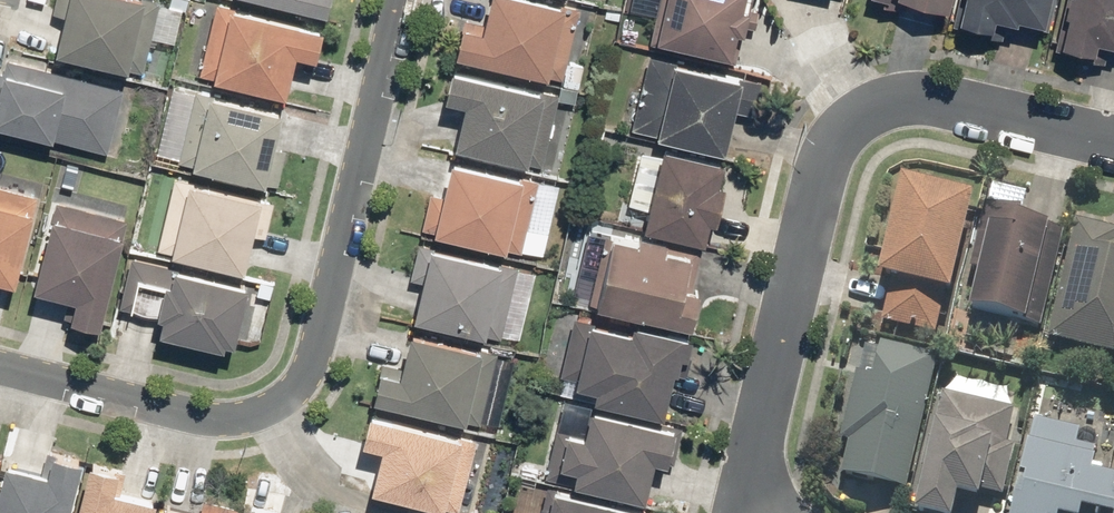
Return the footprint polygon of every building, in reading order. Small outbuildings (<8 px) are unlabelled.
[(153,0),(51,0),(47,15),(56,17),(47,58),(142,80),(151,40),(173,45),(182,7),(153,0)] [(319,18),(323,0),(242,0),(319,18)] [(447,61),(559,86),(577,8),(540,0),(482,0),(477,22),(457,18),(447,61)] [(740,0),(655,0),(644,42),(724,62),(740,0)] [(943,19),(948,0),(873,0),(943,19)] [(948,26),(985,34),(988,22),(1042,35),(1050,0),(954,0),(948,26)] [(1051,50),(1088,58),(1091,45),(1113,50),(1113,0),(1062,0),(1051,50)] [(211,6),(194,81),(278,100),(287,59),(310,64),(318,31),(211,6)] [(761,84),(644,57),(626,136),(718,157),(727,121),(751,127),(761,84)] [(104,155),(121,91),(1,60),(0,65),(0,128),(104,155)] [(557,98),(443,72),(435,103),(456,108),(446,150),(540,172),(557,98)] [(276,111),(168,86),(151,164),(273,191),(282,151),(268,148),(276,111)] [(717,166),(637,148),(624,206),(641,210),(635,234),(698,248),(703,226),(709,227),(718,189),(712,187),(717,166)] [(426,194),(416,236),(520,260),(539,181),(445,159),(436,196),(426,194)] [(169,179),(151,255),(238,275),(246,236),(260,239),(269,202),(169,179)] [(934,338),(965,202),(892,185),(869,283),(886,287),(877,325),(934,338)] [(9,289),(33,197),(0,189),(0,287),(9,289)] [(61,323),(95,331),(122,219),(48,201),(25,293),(65,303),(61,323)] [(985,206),(959,317),(1038,335),(1061,235),(1019,225),(1021,215),(985,206)] [(1043,341),(1113,357),(1113,356),(1113,231),(1071,221),(1043,341)] [(605,230),(587,310),(685,332),(703,252),(605,230)] [(517,269),(414,245),(406,280),(416,282),(406,324),(498,346),(517,269)] [(243,285),(125,258),(113,309),(155,319),(151,337),(227,355),(243,285)] [(686,344),(569,317),(553,385),(589,393),(586,404),(656,420),(665,382),(676,384),(686,344)] [(374,363),(365,403),(478,429),(496,352),(405,331),(396,368),(374,363)] [(836,479),(903,494),(934,357),(858,340),(835,444),(843,446),(836,479)] [(906,512),(946,512),(949,500),(973,505),(975,497),(999,503),(1020,413),(933,393),(906,512)] [(678,429),(579,407),(573,435),(553,430),(541,482),(638,504),(647,465),(669,470),(678,429)] [(362,417),(354,451),(372,455),(363,497),(432,512),(456,512),(473,443),(362,417)] [(1003,512),(1113,512),(1113,485),(1086,479),(1093,451),(1073,446),(1076,433),(1025,421),(1003,512)] [(76,460),(42,452),(36,474),(0,466),(0,512),(63,512),(76,460)] [(68,512),(148,512),(151,503),(115,494),(120,472),(81,462),(68,512)] [(542,488),(536,512),(638,512),(542,488)] [(235,510),(198,501),(195,512),(234,512),(235,510)]
